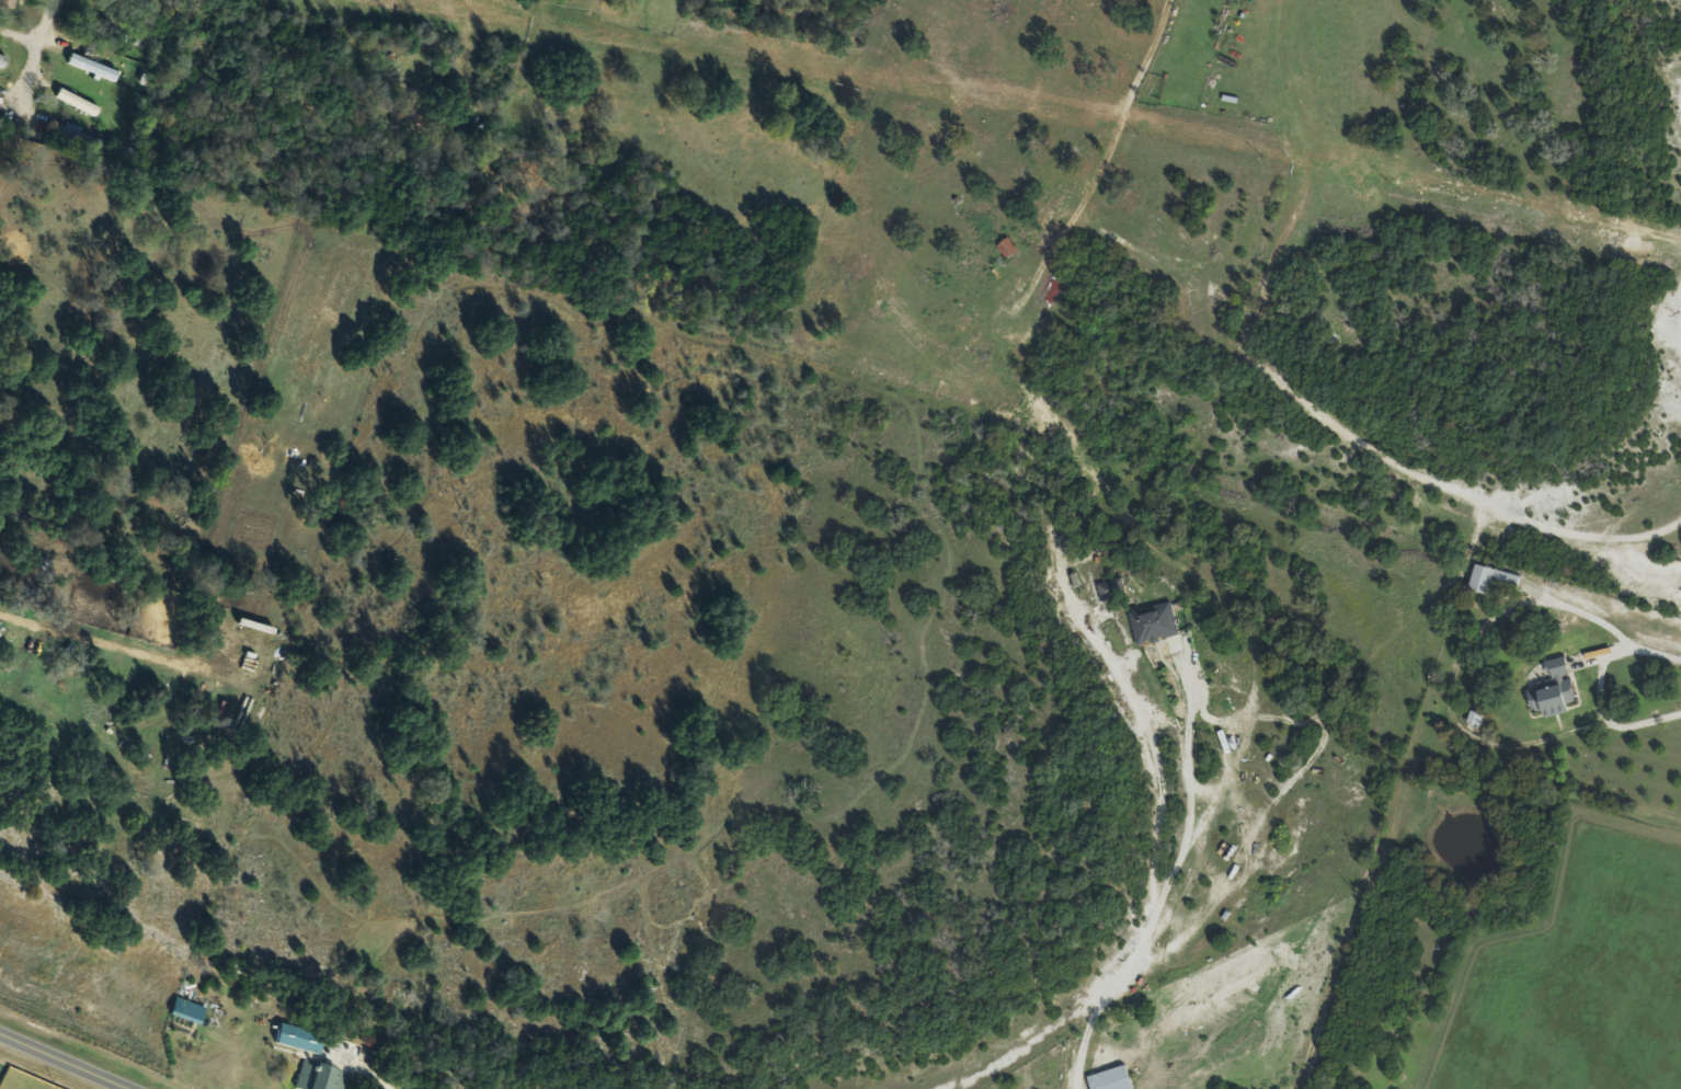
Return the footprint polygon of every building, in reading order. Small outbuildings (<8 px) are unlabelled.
[(16,11),(18,0),(0,0),(0,8),(16,11)] [(117,82),(121,72),(73,54),(70,63),(117,82)] [(8,59),(0,55),(0,66),(4,68),(8,59)] [(100,148),(102,140),(82,134),(83,130),(38,117),(35,130),(100,148)] [(1001,247),(1012,259),(1022,250),(1012,238),(1001,247)] [(1494,595),(1496,586),(1521,590),(1524,573),(1478,566),(1473,592),(1494,595)] [(1104,601),(1124,597),(1120,580),(1100,584),(1104,601)] [(1548,662),(1552,682),(1530,687),(1536,713),(1549,710),(1550,716),(1581,709),(1569,657),(1548,662)] [(209,1006),(178,998),(173,1016),(205,1024),(209,1006)] [(330,1034),(286,1022),(280,1042),(325,1054),(330,1034)] [(351,1071),(307,1058),(298,1088),(346,1088),(351,1071)] [(1095,1088),(1138,1088),(1130,1065),(1091,1078),(1095,1088)]
